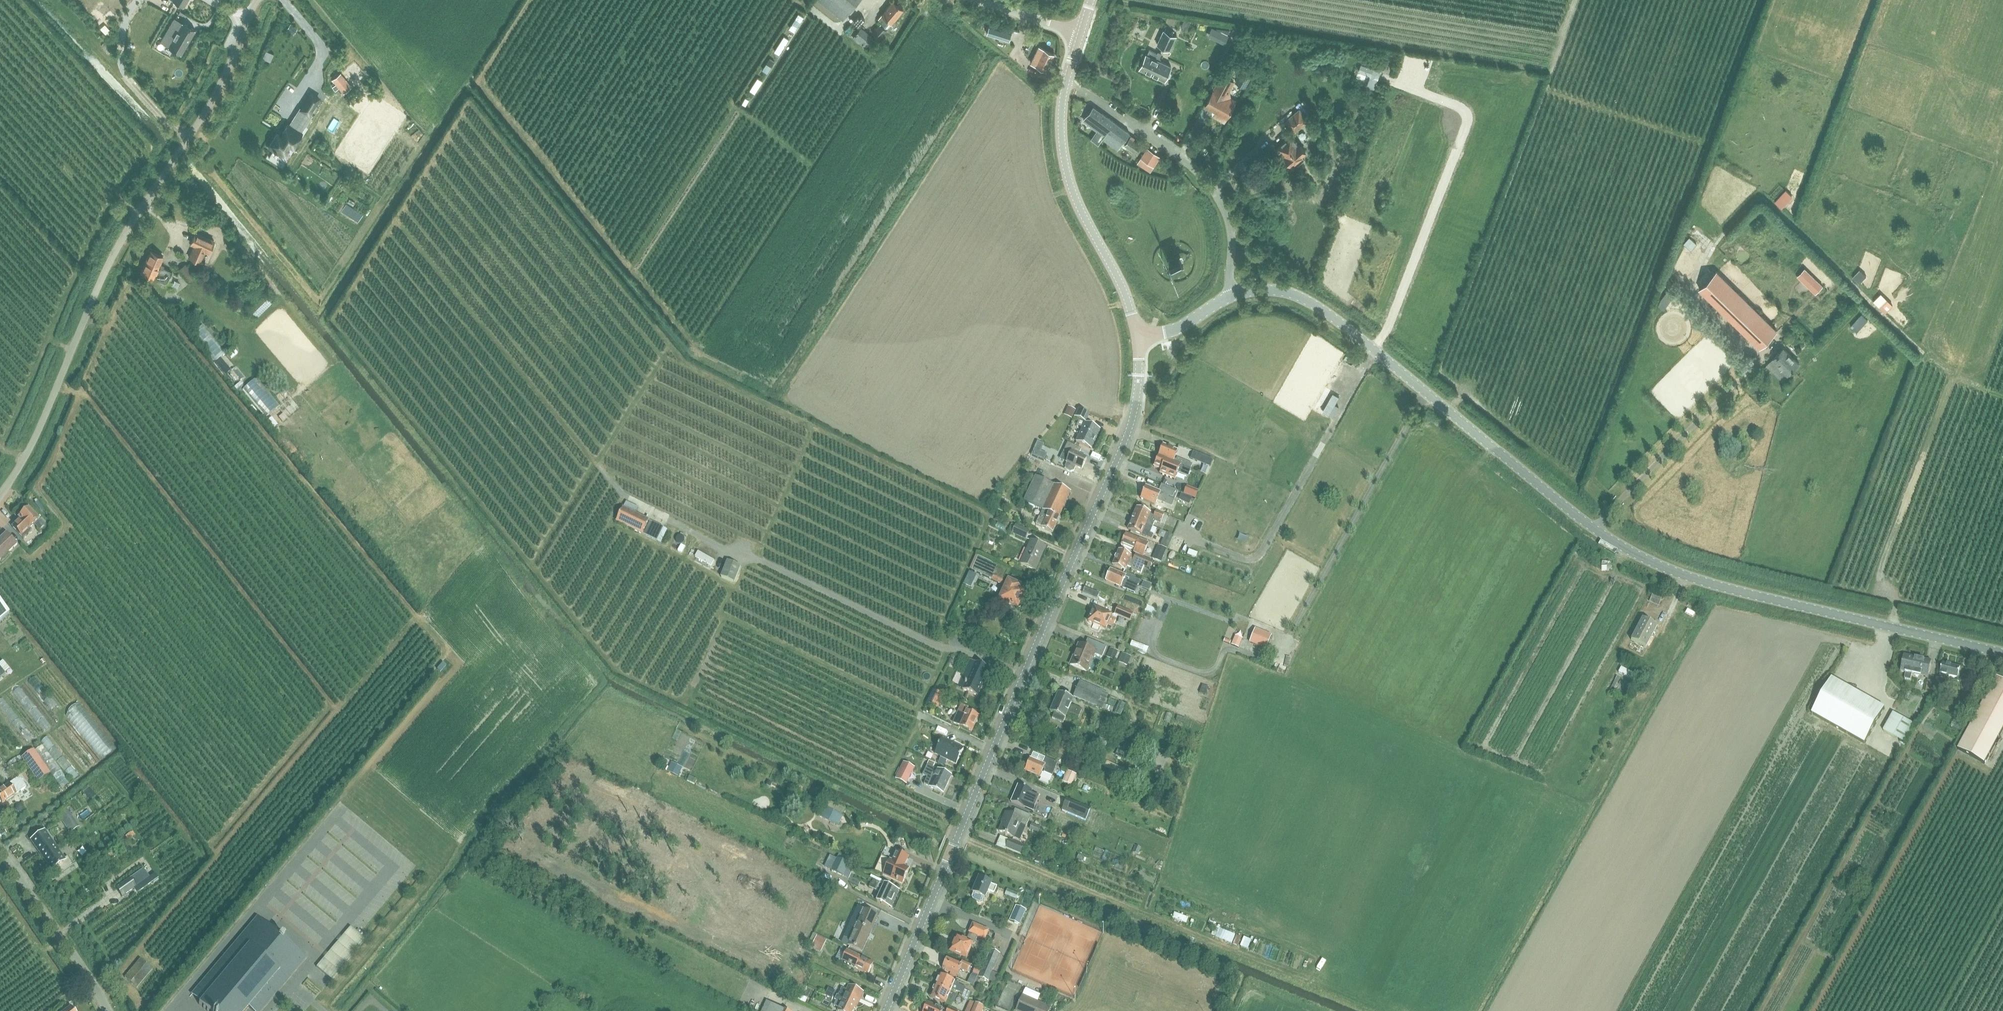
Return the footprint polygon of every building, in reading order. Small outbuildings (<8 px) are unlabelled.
[(842,18),(858,0),(820,0),(842,18)] [(903,8),(892,0),(891,0),(877,17),(882,21),(876,28),(875,27),(871,32),(879,38),(886,28),(884,27),(889,21),(891,23),(903,8)] [(180,54),(181,53),(195,29),(181,22),(181,23),(174,19),(163,36),(171,40),(167,46),(180,54)] [(1184,20),(1181,27),(1187,30),(1190,23),(1184,20)] [(297,28),(290,23),(286,29),(293,34),(297,28)] [(990,24),(987,33),(1008,40),(1011,30),(990,24)] [(853,36),(865,47),(874,37),(861,26),(853,36)] [(1210,32),(1208,35),(1224,43),(1228,35),(1212,27),(1210,32)] [(1169,50),(1176,36),(1164,30),(1157,44),(1169,50)] [(1017,55),(1027,60),(1034,46),(1025,41),(1017,55)] [(1038,49),(1032,63),(1046,70),(1054,54),(1038,46),(1037,48),(1038,49)] [(1165,79),(1171,65),(1158,59),(1161,52),(1159,51),(1158,53),(1151,50),(1149,55),(1146,54),(1140,68),(1165,79)] [(270,62),(273,54),(267,51),(263,59),(270,62)] [(344,93),(352,86),(341,73),(332,79),(336,83),(332,87),(335,90),(339,87),(344,93)] [(1214,91),(1213,91),(1206,105),(1213,109),(1213,108),(1228,117),(1235,104),(1230,100),(1231,98),(1230,98),(1226,96),(1227,96),(1226,96),(1234,81),(1223,74),(1214,91)] [(301,108),(301,109),(308,114),(309,113),(319,98),(311,93),(301,108)] [(1102,126),(1108,131),(1115,122),(1102,113),(1093,106),(1087,115),(1102,126)] [(1286,122),(1294,132),(1308,120),(1300,110),(1286,122)] [(277,133),(268,146),(282,155),(286,148),(289,144),(292,146),(300,132),(304,126),(294,120),(290,126),(288,125),(288,124),(283,131),(280,135),(277,133)] [(1262,134),(1272,125),(1268,121),(1258,130),(1262,134)] [(1115,122),(1108,131),(1105,135),(1113,141),(1116,136),(1123,142),(1130,133),(1115,122)] [(1124,144),(1135,152),(1141,145),(1134,140),(1135,138),(1131,135),(1124,144)] [(1284,157),(1290,165),(1295,161),(1298,165),(1305,159),(1302,155),(1306,151),(1300,144),(1292,135),(1278,147),(1285,156),(1284,157)] [(1137,163),(1150,171),(1160,156),(1147,148),(1137,163)] [(1786,189),(1775,201),(1781,207),(1786,202),(1792,195),(1786,189)] [(1705,231),(1712,238),(1715,235),(1708,228),(1705,231)] [(196,233),(191,244),(194,245),(189,257),(200,262),(205,250),(209,252),(214,241),(196,233)] [(1697,243),(1689,237),(1683,243),(1691,250),(1697,243)] [(158,280),(158,279),(165,282),(167,281),(170,276),(172,272),(163,268),(164,265),(160,263),(163,256),(151,251),(141,273),(158,280)] [(1180,270),(1186,265),(1179,256),(1172,261),(1180,270)] [(186,263),(178,269),(185,278),(186,280),(188,281),(191,281),(194,280),(195,277),(194,274),(193,272),(186,263)] [(1823,286),(1805,268),(1798,275),(1816,293),(1823,286)] [(1867,276),(1860,269),(1853,277),(1859,283),(1867,276)] [(1759,347),(1777,329),(1718,271),(1700,288),(1759,347)] [(1663,297),(1669,301),(1674,295),(1668,290),(1663,297)] [(174,300),(176,295),(170,292),(168,298),(174,300)] [(1874,301),(1886,312),(1893,304),(1881,293),(1874,301)] [(264,294),(249,308),(257,316),(271,302),(264,294)] [(193,312),(183,319),(187,325),(197,317),(193,312)] [(1857,331),(1868,319),(1862,314),(1851,326),(1857,331)] [(195,325),(192,328),(199,336),(203,333),(195,325)] [(1826,336),(1814,348),(1819,353),(1831,341),(1826,336)] [(1788,375),(1800,363),(1784,347),(1772,359),(1788,375)] [(1809,354),(1801,364),(1806,368),(1814,358),(1809,354)] [(253,377),(241,388),(264,415),(277,404),(253,377)] [(1333,393),(1323,411),(1328,414),(1338,396),(1333,393)] [(1068,407),(1066,413),(1073,416),(1075,410),(1068,407)] [(1091,449),(1100,431),(1085,424),(1086,422),(1086,423),(1090,414),(1078,409),(1074,417),(1080,420),(1077,425),(1083,428),(1076,442),(1091,449)] [(1066,463),(1067,464),(1065,467),(1066,470),(1071,472),(1073,471),(1075,467),(1081,470),(1087,459),(1078,456),(1081,449),(1068,443),(1062,454),(1069,457),(1066,463)] [(1164,446),(1160,456),(1174,462),(1182,466),(1191,470),(1192,470),(1194,465),(1178,457),(1176,460),(1175,460),(1179,452),(1164,446)] [(1045,461),(1049,452),(1042,448),(1038,458),(1045,461)] [(1180,455),(1189,458),(1191,451),(1183,448),(1180,455)] [(1200,455),(1193,452),(1190,459),(1197,462),(1200,455)] [(1160,456),(1155,467),(1161,469),(1163,470),(1161,474),(1175,480),(1179,473),(1189,477),(1192,470),(1191,470),(1182,466),(1174,462),(1160,456)] [(1059,517),(1071,493),(1054,486),(1035,478),(1024,502),(1043,510),(1036,525),(1042,528),(1053,533),(1060,518),(1059,517)] [(1200,491),(1184,483),(1180,491),(1194,498),(1197,499),(1200,491)] [(1157,505),(1159,500),(1173,506),(1180,492),(1163,484),(1160,491),(1148,486),(1142,499),(1157,505)] [(1182,494),(1179,500),(1189,504),(1190,503),(1191,500),(1192,498),(1182,494)] [(1007,504),(1000,500),(995,509),(1003,513),(1007,504)] [(1189,504),(1183,517),(1193,522),(1199,509),(1189,504)] [(1138,507),(1134,518),(1154,527),(1156,521),(1162,524),(1166,515),(1157,511),(1155,515),(1152,514),(1152,513),(1138,507)] [(12,528),(23,539),(31,532),(29,529),(34,525),(39,530),(45,526),(28,508),(18,518),(20,520),(12,528)] [(657,541),(664,528),(623,508),(616,522),(657,541)] [(1151,533),(1154,527),(1134,518),(1129,529),(1153,539),(1155,535),(1151,533)] [(1024,538),(1028,531),(1015,525),(1012,532),(1024,538)] [(1167,548),(1173,535),(1166,532),(1160,545),(1167,548)] [(16,544),(5,533),(0,538),(0,559),(16,544)] [(1126,534),(1121,545),(1135,551),(1134,553),(1142,557),(1148,544),(1126,534)] [(1043,552),(1045,548),(1030,541),(1020,563),(1034,570),(1041,555),(1040,554),(1042,551),(1043,552)] [(1163,558),(1167,549),(1158,545),(1154,554),(1163,558)] [(691,557),(708,566),(712,558),(695,550),(691,557)] [(1141,574),(1144,567),(1150,569),(1153,562),(1144,559),(1135,556),(1134,557),(1119,550),(1113,565),(1125,570),(1127,566),(1132,569),(1131,570),(1141,574)] [(1016,609),(1024,594),(1021,592),(1022,589),(1003,579),(1007,571),(977,556),(970,570),(1005,587),(998,600),(995,598),(991,606),(1000,610),(1001,607),(1009,611),(1011,606),(1016,609)] [(1597,565),(1605,572),(1611,565),(1603,558),(1597,565)] [(735,583),(741,566),(727,561),(720,578),(735,583)] [(1137,581),(1111,570),(1106,581),(1126,589),(1129,583),(1135,585),(1137,581)] [(970,572),(967,578),(974,581),(977,575),(970,572)] [(1148,590),(1151,585),(1144,582),(1141,587),(1148,590)] [(1652,595),(1649,602),(1658,606),(1661,599),(1652,595)] [(9,613),(0,603),(0,620),(9,613)] [(1130,622),(1134,614),(1118,607),(1114,615),(1130,622)] [(1090,622),(1095,624),(1093,628),(1100,631),(1102,627),(1106,629),(1109,623),(1115,625),(1117,619),(1111,617),(1112,615),(1096,608),(1090,622)] [(1642,619),(1631,640),(1645,648),(1657,626),(1642,619)] [(1249,643),(1266,650),(1271,635),(1255,629),(1249,643)] [(1235,636),(1232,645),(1239,648),(1242,639),(1235,636)] [(28,638),(10,653),(13,657),(25,647),(28,651),(34,646),(28,638)] [(1086,639),(1083,647),(1078,644),(1074,652),(1075,653),(1073,658),(1072,657),(1069,665),(1085,672),(1093,654),(1101,658),(1105,647),(1086,639)] [(1626,640),(1624,646),(1637,652),(1640,646),(1626,640)] [(1130,646),(1143,651),(1145,646),(1132,641),(1130,646)] [(1118,652),(1111,649),(1108,656),(1115,659),(1118,652)] [(1120,661),(1127,664),(1130,656),(1123,653),(1120,661)] [(1904,656),(1901,672),(1906,673),(1905,680),(1911,681),(1912,675),(1928,678),(1932,662),(1904,656)] [(988,669),(969,661),(964,672),(965,675),(967,676),(961,690),(976,697),(979,689),(981,684),(982,684),(985,676),(988,669),(988,670),(988,669)] [(1943,664),(1940,680),(1938,680),(1936,692),(1947,695),(1951,677),(1959,679),(1959,682),(1965,683),(1968,671),(1961,669),(1961,668),(1943,664)] [(1617,665),(1614,672),(1626,678),(1629,671),(1617,665)] [(1885,709),(1832,679),(1812,714),(1865,744),(1885,709)] [(1958,750),(1984,764),(2002,730),(2002,683),(1996,679),(1958,750)] [(1077,698),(1104,710),(1110,695),(1083,683),(1077,698)] [(1202,685),(1199,693),(1204,695),(1207,687),(1202,685)] [(45,725),(17,687),(9,693),(37,730),(45,725)] [(936,709),(942,696),(931,691),(925,704),(936,709)] [(1970,705),(1973,694),(1966,692),(1963,704),(1970,705)] [(1078,717),(1081,711),(1071,707),(1074,700),(1059,693),(1052,712),(1056,713),(1053,718),(1065,723),(1069,713),(1078,717)] [(1616,706),(1618,700),(1608,696),(1606,701),(1616,706)] [(970,731),(977,717),(965,711),(966,709),(960,706),(952,723),(970,731)] [(1914,725),(1904,720),(1893,714),(1883,731),(1904,743),(1914,725)] [(942,739),(935,754),(956,765),(963,750),(942,739)] [(1100,740),(1098,746),(1104,749),(1107,742),(1100,740)] [(1123,757),(1130,761),(1137,746),(1131,743),(1123,757)] [(1060,748),(1057,756),(1067,760),(1070,752),(1060,748)] [(21,757),(38,782),(50,773),(34,749),(21,757)] [(1055,769),(1058,763),(1046,758),(1044,765),(1031,759),(1026,771),(1041,777),(1042,774),(1043,774),(1044,773),(1052,776),(1055,769)] [(896,779),(896,780),(907,785),(914,768),(903,763),(896,779)] [(671,764),(667,772),(678,777),(682,769),(671,764)] [(924,785),(944,794),(951,776),(927,765),(922,775),(927,777),(924,785)] [(1067,771),(1062,782),(1072,786),(1076,775),(1067,771)] [(13,781),(18,789),(24,785),(22,782),(24,781),(21,776),(13,781)] [(0,791),(0,803),(1,803),(2,805),(17,795),(9,785),(0,791)] [(1019,787),(1012,803),(1035,812),(1041,797),(1032,793),(1019,787)] [(1067,799),(1062,811),(1085,821),(1090,809),(1067,799)] [(56,813),(70,833),(80,827),(66,806),(56,813)] [(825,808),(820,817),(838,826),(843,816),(825,808)] [(1561,817),(1570,818),(1570,810),(1562,809),(1561,817)] [(1015,810),(1013,816),(1007,814),(1000,832),(1014,838),(1020,824),(1026,826),(1030,817),(1015,810)] [(1029,829),(1039,833),(1041,828),(1032,823),(1029,829)] [(67,858),(64,860),(45,832),(31,842),(52,871),(54,869),(59,876),(73,866),(67,858)] [(997,834),(994,843),(1002,846),(1005,837),(997,834)] [(1006,848),(1020,854),(1024,846),(1009,840),(1006,848)] [(910,869),(905,867),(906,864),(909,857),(897,852),(893,862),(891,861),(884,876),(903,885),(910,869)] [(829,867),(833,869),(832,872),(844,877),(849,864),(837,859),(836,863),(826,858),(822,867),(827,870),(829,867)] [(1149,876),(1151,871),(1145,868),(1143,873),(1149,876)] [(122,897),(149,878),(143,869),(115,888),(122,897)] [(983,902),(984,898),(985,898),(988,891),(994,894),(997,888),(991,885),(991,884),(979,879),(973,893),(974,894),(973,897),(974,900),(980,903),(983,902)] [(877,902),(892,908),(893,909),(900,892),(873,880),(870,888),(881,893),(877,902)] [(1003,890),(1000,896),(1011,901),(1014,895),(1003,890)] [(1017,906),(1010,921),(1020,925),(1026,911),(1017,906)] [(852,921),(842,942),(848,945),(863,952),(879,916),(865,910),(858,924),(852,921)] [(1184,921),(1186,916),(1172,910),(1170,916),(1184,921)] [(252,1010),(261,1010),(306,958),(296,950),(294,952),(281,941),(284,938),(278,932),(275,936),(263,925),(264,923),(257,917),(197,987),(206,995),(198,1005),(206,1010),(245,1010),(248,1008),(252,1010)] [(970,933),(967,941),(957,937),(951,952),(966,959),(973,945),(975,945),(978,937),(985,940),(989,931),(973,924),(969,933),(970,933)] [(1214,927),(1211,935),(1214,936),(1231,943),(1235,935),(1217,928),(1214,927)] [(817,937),(811,948),(820,953),(826,941),(817,937)] [(1244,938),(1241,947),(1247,950),(1251,941),(1244,938)] [(835,949),(831,956),(836,958),(840,951),(835,949)] [(873,964),(852,954),(847,951),(842,962),(868,974),(873,964)] [(988,981),(1000,955),(991,952),(980,978),(988,981)] [(963,961),(961,964),(947,958),(943,970),(958,976),(960,971),(968,974),(972,965),(963,961)] [(137,988),(152,970),(141,960),(125,978),(137,988)] [(976,967),(973,974),(979,976),(982,969),(976,967)] [(940,975),(935,987),(957,996),(951,993),(952,989),(964,994),(966,988),(959,985),(959,983),(955,982),(940,975)] [(826,1002),(832,989),(825,986),(820,999),(826,1002)] [(859,1002),(863,993),(848,986),(846,991),(842,989),(838,997),(836,996),(834,1001),(841,1004),(838,1010),(853,1010),(858,1002),(859,1002)] [(957,996),(935,987),(930,998),(946,1004),(947,1001),(954,1003),(957,996)] [(799,996),(797,1001),(804,1004),(807,1000),(799,996)] [(1051,1009),(1041,1004),(1040,1007),(1023,999),(1018,1010),(1050,1010),(1051,1009)] [(783,1009),(766,1001),(761,1010),(788,1010),(784,1009),(783,1009)]
